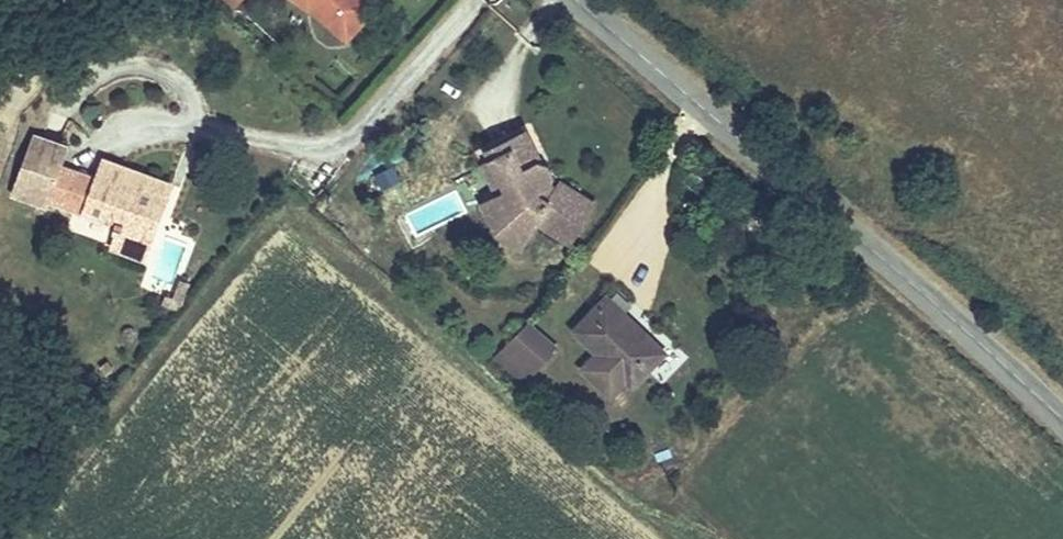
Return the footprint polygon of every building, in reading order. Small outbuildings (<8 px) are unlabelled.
[(349,40),(377,9),(367,0),(304,0),(349,40)] [(525,139),(507,149),(522,178),(533,173),(542,172),(525,139)] [(511,228),(531,240),(538,230),(571,250),(595,210),(560,189),(556,195),(548,190),(550,186),(550,180),(549,178),(547,175),(542,172),(533,173),(522,178),(507,149),(487,159),(508,198),(498,203),(511,228)] [(487,159),(478,164),(498,203),(508,198),(487,159)] [(170,188),(100,162),(83,212),(111,221),(108,229),(117,232),(112,249),(146,260),(161,217),(151,214),(155,201),(165,205),(170,188)] [(498,203),(483,211),(498,240),(522,255),(531,240),(511,228),(498,203)] [(668,356),(606,295),(601,302),(595,299),(586,308),(591,314),(576,330),(634,388),(668,356)] [(555,355),(526,326),(507,347),(538,375),(555,355)]
